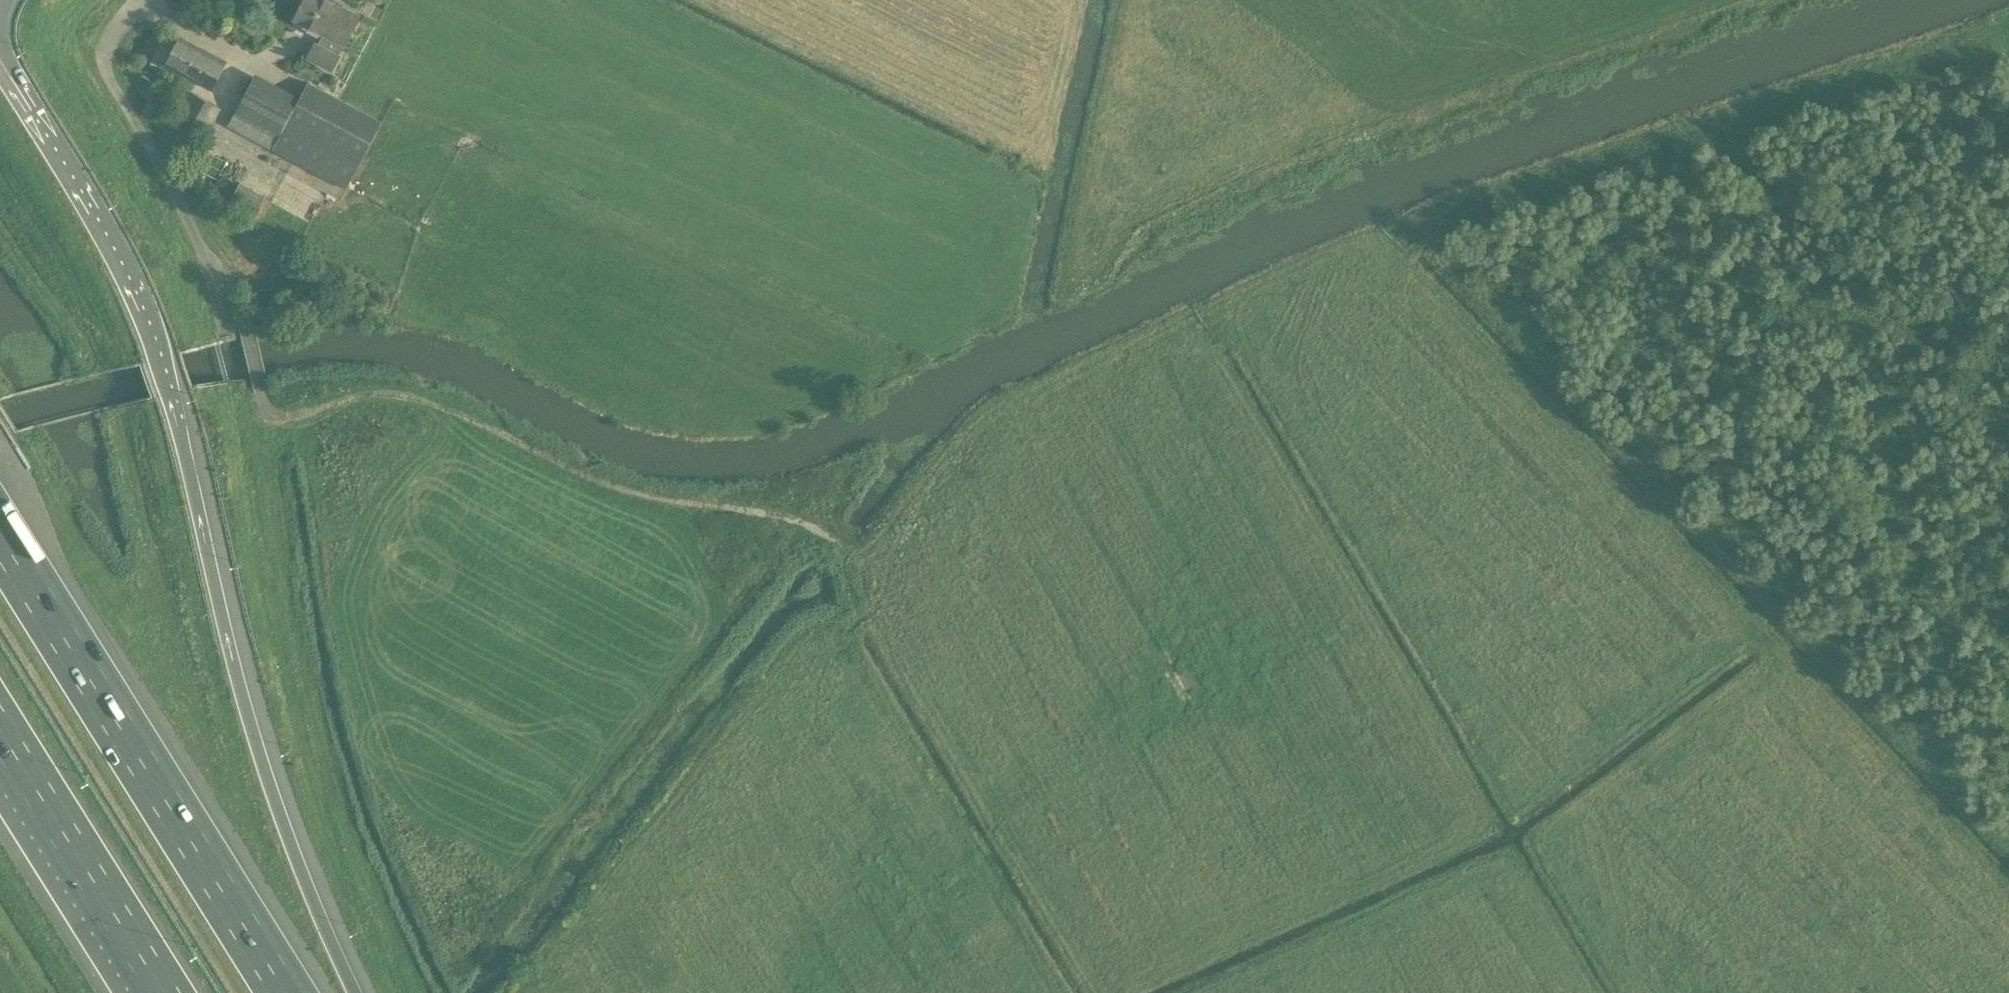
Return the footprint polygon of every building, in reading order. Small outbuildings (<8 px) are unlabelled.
[(295,19),(324,34),(318,44),(316,43),(308,57),(332,69),(339,55),(338,55),(345,44),(346,45),(359,15),(331,0),(305,0),(295,19)] [(180,37),(166,64),(212,88),(226,61),(180,37)] [(256,72),(228,126),(346,189),(383,121),(309,81),(301,96),(256,72)] [(190,90),(174,118),(206,136),(222,108),(190,90)] [(240,181),(227,206),(253,220),(266,195),(240,181)]
